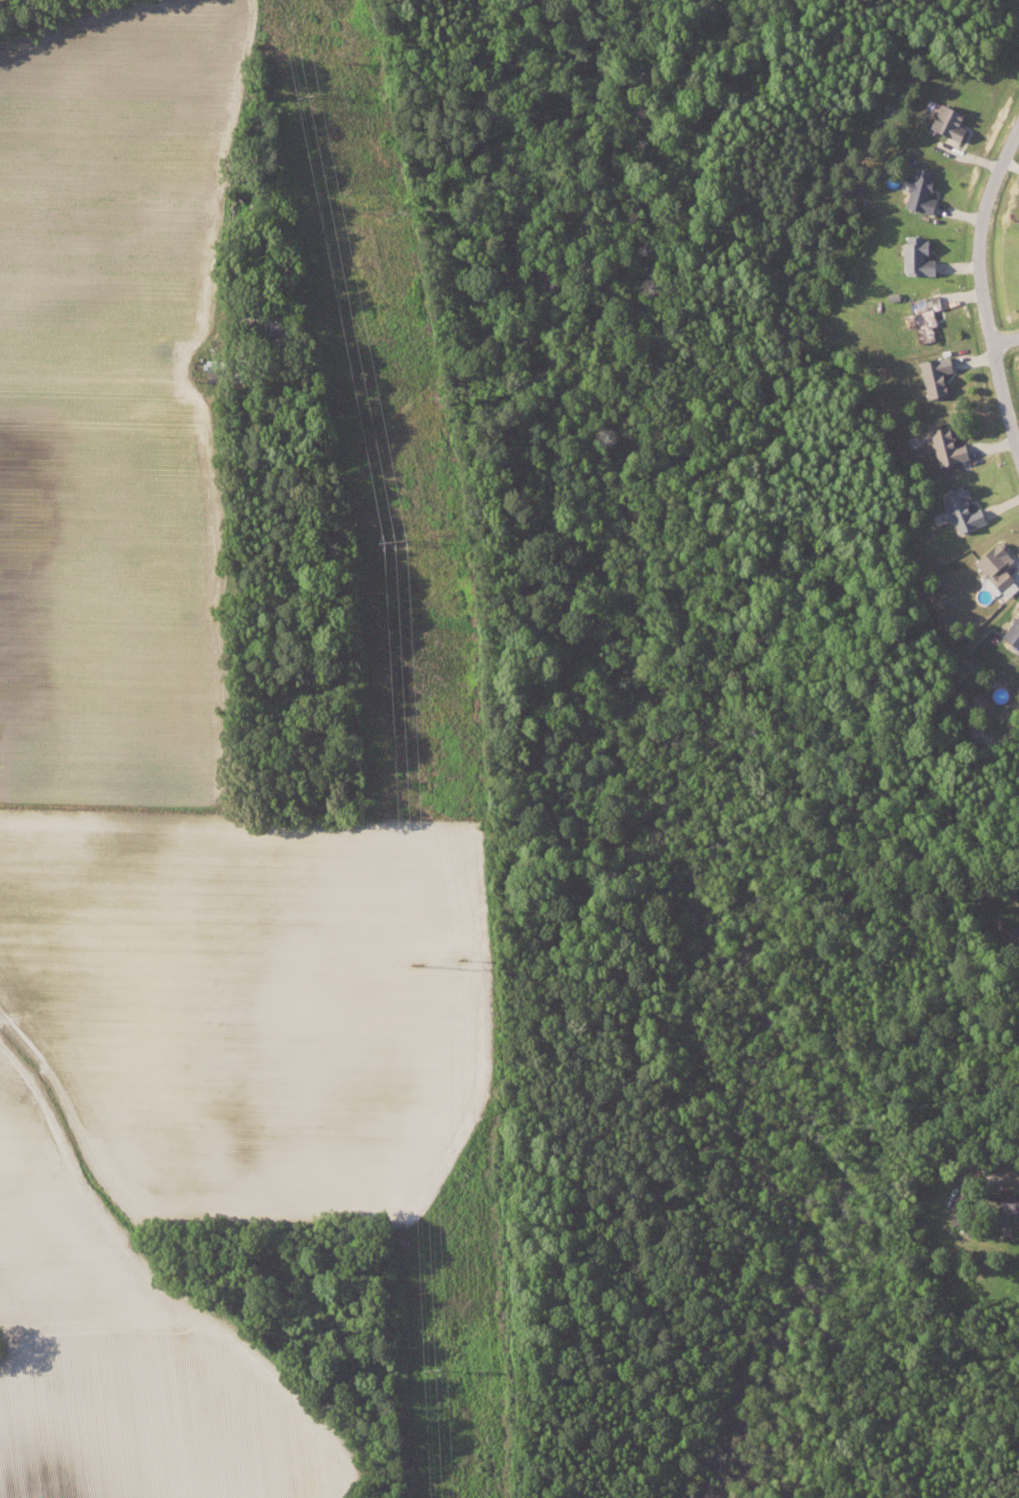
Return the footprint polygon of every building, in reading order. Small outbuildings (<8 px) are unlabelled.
[(962,114),(936,102),(925,127),(959,142),(964,128),(957,125),(962,114)] [(901,206),(929,213),(933,197),(924,195),(930,170),(911,165),(901,206)] [(900,273),(933,273),(933,258),(924,258),(923,234),(899,235),(900,273)] [(914,342),(933,338),(931,325),(934,324),(931,309),(939,307),(936,292),(905,298),(908,313),(899,315),(902,327),(911,325),(914,342)] [(915,361),(923,397),(944,393),(939,373),(951,370),(947,353),(915,361)] [(963,441),(950,445),(944,423),(925,428),(935,466),(967,457),(963,441)] [(983,522),(978,506),(966,510),(963,499),(968,498),(964,484),(943,490),(945,499),(941,500),(944,510),(937,512),(939,521),(950,518),(954,531),(983,522)] [(1012,579),(1002,565),(1009,560),(995,540),(970,558),(994,592),(1012,579)] [(1018,647),(1018,608),(995,634),(1015,652),(1018,647)] [(1010,926),(1011,945),(1018,945),(1018,926),(1010,926)] [(1015,1212),(1018,1195),(999,1192),(996,1208),(1015,1212)]
